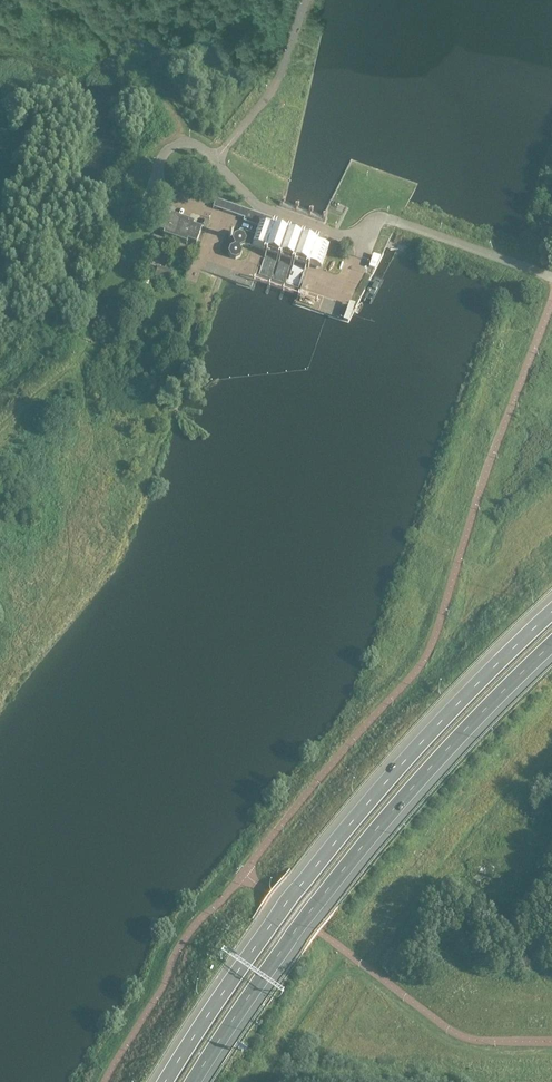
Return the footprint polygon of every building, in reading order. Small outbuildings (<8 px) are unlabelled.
[(300,236),(289,232),(290,229),(287,228),(286,231),(275,228),(276,225),(273,223),(271,228),(269,227),(272,219),(216,199),(213,208),(244,218),(242,222),(259,227),(256,236),(240,230),(239,234),(234,236),(232,241),(234,246),(230,248),(228,253),(230,258),(235,259),(240,257),(241,252),(239,247),(244,245),(253,248),(253,246),(264,250),(263,252),(308,268),(309,266),(321,270),(329,248),(325,246),(317,243),(318,239),(315,238),(314,241),(303,237),(304,234),(301,233),(300,236)] [(174,241),(181,220),(170,216),(169,219),(160,216),(155,231),(164,234),(163,237),(174,241)] [(195,245),(200,231),(191,227),(193,224),(181,220),(174,241),(185,245),(186,242),(195,245)] [(375,269),(380,258),(373,255),(369,267),(375,269)] [(349,323),(355,306),(349,304),(343,321),(349,323)]
